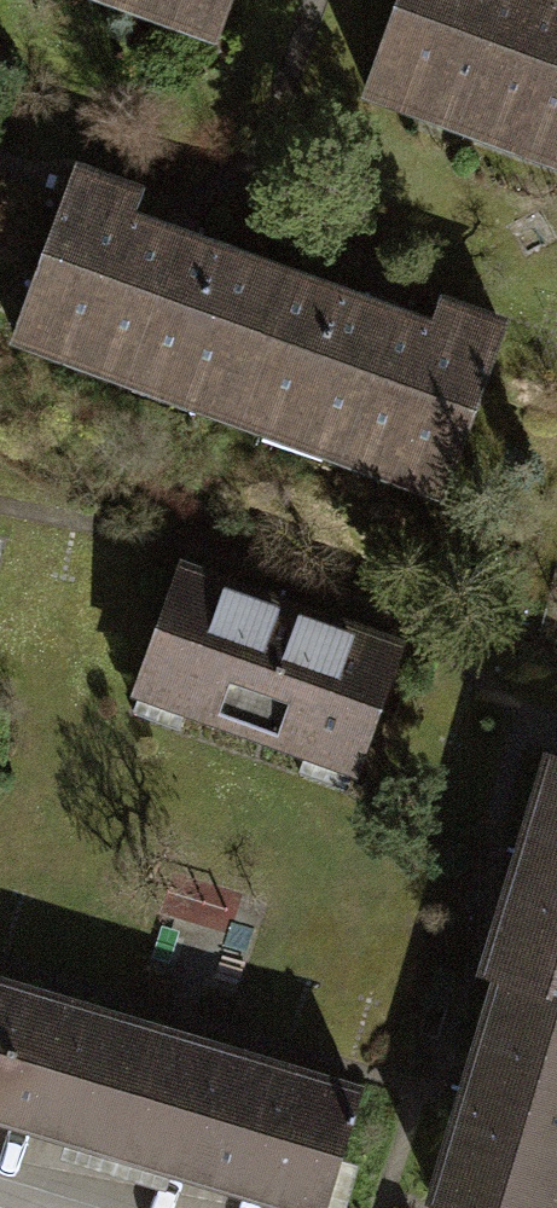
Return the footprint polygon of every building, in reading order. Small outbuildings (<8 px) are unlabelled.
[(177,11),(174,19),(213,34),(226,0),(147,0),(177,11)] [(364,92),(404,106),(409,93),(525,136),(521,147),(556,161),(556,5),(543,0),(398,0),(364,92)] [(192,402),(226,414),(278,272),(123,215),(132,192),(70,170),(9,335),(72,358),(77,345),(197,389),(192,402)] [(428,327),(278,272),(226,414),(262,427),(266,417),(388,462),(384,472),(440,492),(501,326),(437,303),(428,327)] [(398,644),(172,571),(133,691),(358,764),(398,644)] [(496,972),(556,991),(556,756),(548,754),(484,969),(496,972)] [(496,972),(427,1200),(454,1207),(556,1207),(556,991),(496,972)] [(110,1172),(154,1033),(0,985),(0,1118),(62,1138),(56,1155),(110,1172)] [(154,1033),(110,1172),(163,1189),(170,1165),(306,1207),(321,1207),(323,1202),(337,1207),(351,1163),(329,1156),(349,1095),(154,1033)]
